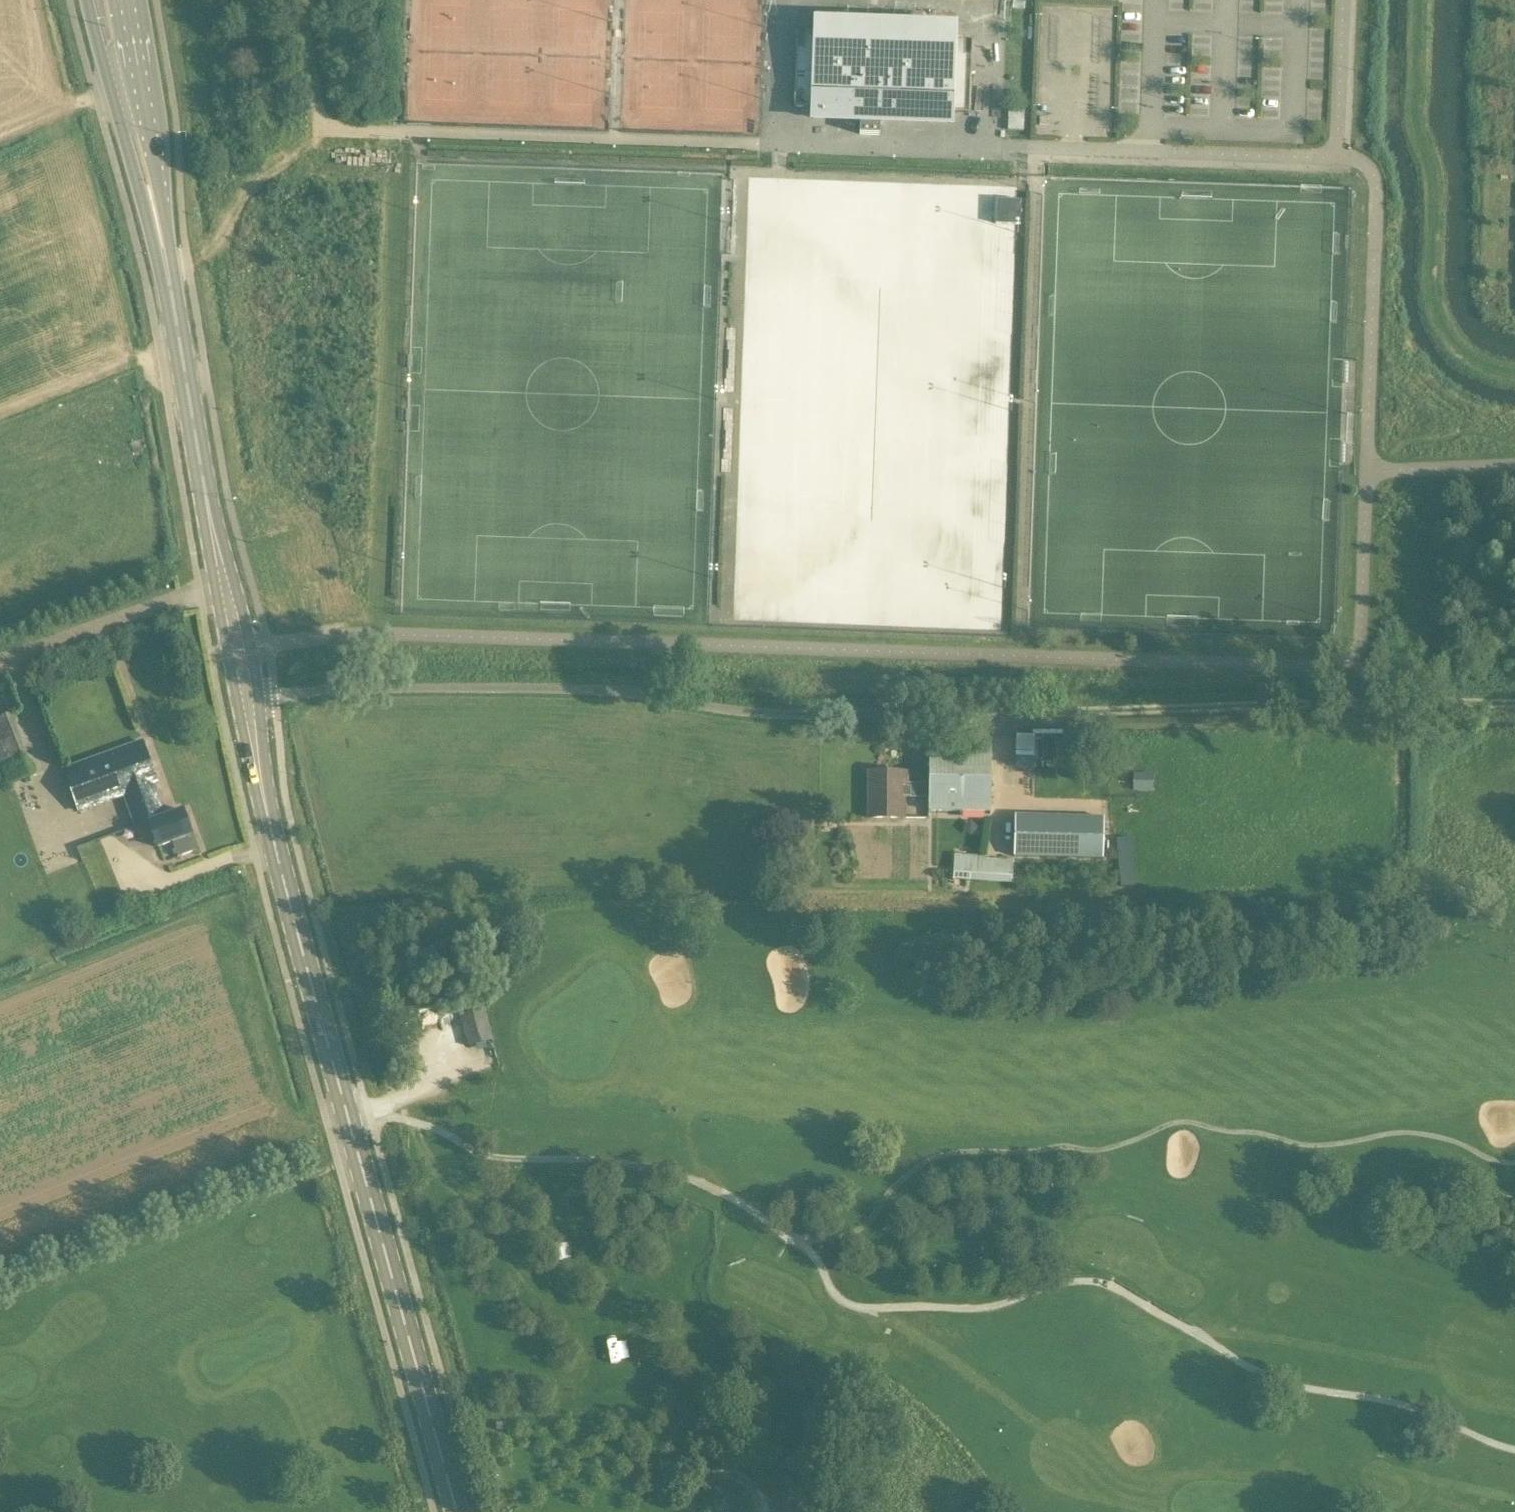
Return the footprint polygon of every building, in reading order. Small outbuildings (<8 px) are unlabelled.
[(794,107),(811,108),(811,119),(860,121),(859,134),(879,135),(880,110),(970,113),(972,38),(954,38),(796,32),(794,107)] [(1024,131),(1024,111),(1008,110),(1008,130),(1024,131)] [(1021,200),(996,199),(995,224),(1020,225),(1021,200)] [(4,770),(33,758),(14,712),(0,717),(0,759),(4,770)] [(1036,768),(1036,734),(1015,734),(1015,767),(1036,768)] [(149,822),(165,816),(153,784),(158,783),(142,741),(64,769),(79,811),(124,794),(136,827),(149,822)] [(904,818),(904,797),(927,797),(927,812),(991,813),(991,745),(928,744),(928,783),(906,783),(906,771),(869,771),(869,818),(904,818)] [(1153,774),(1137,774),(1137,790),(1153,791),(1153,774)] [(149,822),(136,827),(141,840),(154,835),(158,846),(173,841),(178,856),(195,850),(190,836),(192,835),(183,809),(165,816),(149,822)] [(1015,815),(1014,856),(1102,858),(1103,817),(1015,815)] [(955,855),(954,879),(1011,882),(1012,861),(983,859),(983,857),(955,855)] [(468,1046),(493,1040),(484,1008),(459,1015),(468,1046)]
